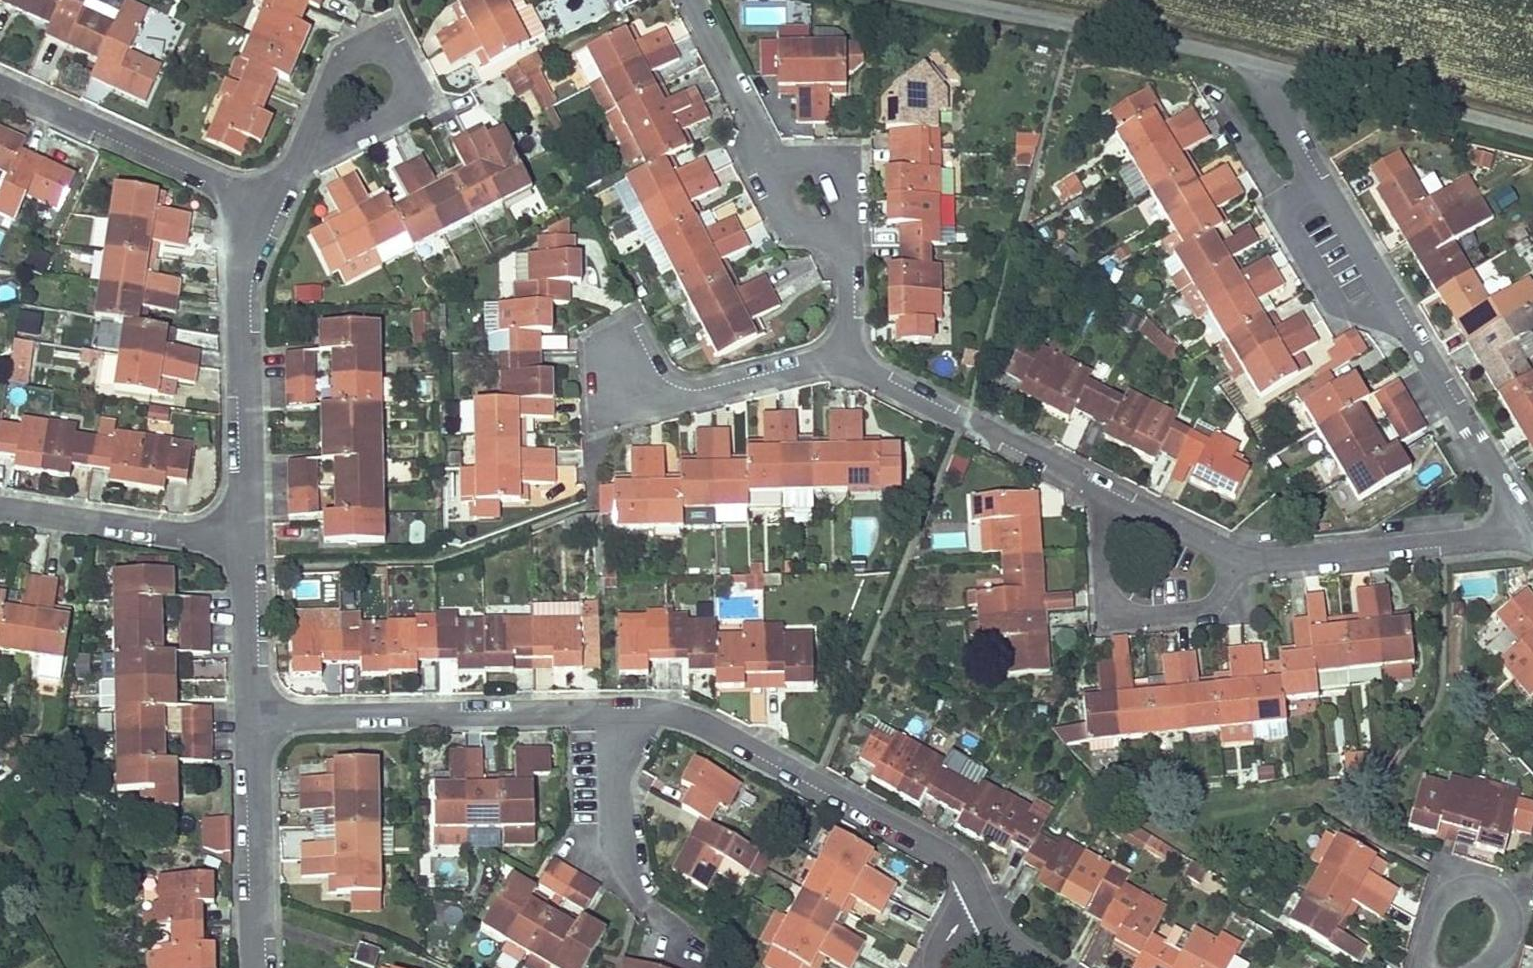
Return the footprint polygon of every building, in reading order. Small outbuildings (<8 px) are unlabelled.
[(10,7),(16,9),(19,3),(13,0),(10,7)] [(19,3),(16,9),(24,13),(50,25),(61,0),(13,0),(19,3)] [(45,36),(59,43),(62,36),(68,38),(65,45),(74,49),(99,60),(115,24),(83,10),(88,0),(61,0),(50,25),(45,36)] [(115,24),(124,4),(115,0),(88,0),(83,10),(115,24)] [(99,60),(91,78),(105,85),(108,78),(115,81),(112,88),(131,96),(145,103),(162,67),(129,52),(148,10),(126,0),(124,4),(115,24),(99,60)] [(299,56),(310,30),(299,25),(294,23),(296,17),(301,20),(308,6),(294,0),(277,0),(271,13),(263,9),(252,35),(299,56)] [(262,9),(263,9),(271,13),(277,0),(266,0),(262,9)] [(308,6),(319,11),(323,0),(294,0),(308,6)] [(443,52),(513,15),(505,0),(469,0),(458,6),(466,21),(461,24),(436,37),(443,52)] [(458,6),(453,9),(461,24),(466,21),(458,6)] [(513,15),(527,42),(540,35),(526,9),(513,15)] [(513,15),(443,52),(451,67),(476,53),(482,50),(490,65),(528,45),(527,42),(513,15)] [(638,43),(630,28),(624,31),(632,46),(638,43)] [(671,45),(663,30),(638,43),(632,46),(624,31),(586,51),(586,52),(601,80),(601,81),(671,45)] [(241,83),(269,95),(275,82),(270,80),(272,74),(277,76),(288,81),(293,69),(299,56),(252,35),(241,60),(249,64),(242,82),(241,83)] [(62,36),(59,43),(65,45),(68,38),(62,36)] [(845,44),(811,45),(812,123),(829,123),(829,95),(829,88),(846,88),(845,44)] [(679,59),(671,45),(601,81),(617,110),(655,90),(648,76),(653,73),(679,59)] [(795,124),(812,123),(811,45),(778,45),(778,89),(795,89),(795,95),(795,124)] [(482,50),(476,53),(484,69),(490,65),(482,50)] [(590,85),(601,80),(586,52),(575,58),(590,85)] [(531,57),(539,71),(544,68),(537,55),(531,57)] [(516,65),(526,84),(541,76),(539,71),(531,57),(516,65)] [(241,60),(236,58),(228,76),(242,82),(249,64),(241,60)] [(886,130),(891,130),(904,130),(904,135),(898,136),(898,150),(928,150),(928,129),(938,129),(937,111),(945,111),(945,92),(923,66),(893,91),(894,102),(885,102),(886,130)] [(653,73),(648,76),(655,90),(661,87),(653,73)] [(526,84),(533,96),(535,95),(545,90),(547,89),(541,76),(526,84)] [(108,78),(105,85),(112,88),(115,81),(108,78)] [(240,86),(226,80),(219,96),(224,98),(233,102),(240,86)] [(591,86),(607,115),(617,110),(601,81),(591,86)] [(269,95),(241,83),(240,86),(233,102),(224,98),(206,141),(240,156),(247,140),(260,145),(266,133),(272,119),(261,115),(256,112),(258,107),(263,109),(269,95)] [(661,87),(655,90),(663,105),(669,102),(661,87)] [(663,105),(655,90),(617,110),(632,139),(702,103),(694,89),(669,102),(663,105)] [(542,109),(552,104),(545,90),(535,95),(542,109)] [(1167,124),(1147,92),(1142,95),(1161,128),(1167,124)] [(1142,95),(1111,114),(1119,127),(1118,134),(1116,135),(1133,164),(1200,124),(1191,110),(1167,124),(1161,128),(1142,95)] [(702,103),(632,139),(648,169),(664,161),(670,158),(686,149),(678,134),(684,131),(709,118),(702,103)] [(541,112),(556,142),(565,137),(550,107),(541,112)] [(607,115),(622,144),(632,139),(617,110),(607,115)] [(1200,124),(1133,164),(1150,192),(1187,170),(1178,156),(1184,152),(1208,138),(1200,124)] [(480,126),(465,134),(501,203),(532,188),(512,149),(496,157),(493,151),(480,126)] [(8,176),(20,150),(25,140),(5,131),(0,129),(0,172),(8,176)] [(938,149),(938,129),(928,129),(928,150),(938,149)] [(891,130),(891,150),(898,150),(898,136),(904,135),(904,130),(891,130)] [(684,131),(678,134),(686,149),(692,146),(684,131)] [(467,172),(452,180),(472,218),(501,203),(465,134),(451,141),(464,166),(467,172)] [(509,143),(493,151),(496,157),(512,149),(509,143)] [(1036,148),(1017,148),(1017,165),(1031,165),(1036,148)] [(928,150),(898,150),(898,170),(891,170),(886,170),(887,198),(939,197),(938,162),(940,162),(940,149),(938,149),(928,150)] [(20,150),(8,176),(0,194),(0,215),(14,221),(26,196),(58,211),(74,175),(54,166),(41,160),(38,166),(31,164),(34,157),(20,150)] [(1489,171),(1492,156),(1472,151),(1469,166),(1489,171)] [(1184,152),(1178,156),(1187,170),(1192,167),(1184,152)] [(422,156),(407,164),(443,234),(472,218),(452,180),(438,187),(435,182),(422,156)] [(34,157),(31,164),(38,166),(41,160),(34,157)] [(678,173),(670,158),(664,161),(672,176),(678,173)] [(648,169),(625,180),(641,210),(711,175),(703,160),(678,173),(672,176),(664,161),(648,169)] [(406,236),(413,249),(443,234),(407,164),(392,171),(405,197),(408,203),(393,210),(406,236)] [(464,166),(449,174),(452,180),(467,172),(464,166)] [(1187,170),(1150,192),(1167,221),(1234,180),(1226,166),(1201,181),(1196,184),(1187,170)] [(1201,181),(1192,167),(1187,170),(1196,184),(1201,181)] [(953,195),(952,169),(942,170),(943,195),(953,195)] [(1398,229),(1406,242),(1463,208),(1451,187),(1428,202),(1409,171),(1375,191),(1389,214),(1395,224),(1401,219),(1405,225),(1398,229)] [(355,174),(340,181),(356,212),(376,251),(406,236),(393,210),(390,205),(386,197),(371,205),(368,199),(355,174)] [(449,174),(435,182),(438,187),(452,180),(449,174)] [(1421,181),(1430,197),(1443,189),(1434,174),(1421,181)] [(711,175),(641,210),(656,240),(695,220),(687,205),(693,202),(718,189),(711,175)] [(1062,186),(1070,201),(1083,193),(1075,178),(1062,186)] [(1466,179),(1451,187),(1463,208),(1478,199),(1466,179)] [(1234,180),(1167,221),(1177,237),(1185,249),(1211,233),(1216,230),(1222,227),(1213,212),(1218,209),(1243,194),(1234,180)] [(341,220),(326,228),(346,267),(347,266),(375,252),(376,251),(356,212),(340,181),(325,189),(338,214),(341,220)] [(115,186),(109,220),(188,231),(190,215),(162,210),(155,210),(158,192),(115,186)] [(1070,201),(1062,186),(1057,189),(1066,203),(1070,201)] [(368,199),(371,205),(386,197),(383,191),(368,199)] [(164,193),(158,192),(155,210),(162,210),(164,193)] [(405,197),(390,205),(393,210),(408,203),(405,197)] [(899,226),(899,246),(930,245),(939,245),(939,216),(939,197),(887,198),(887,226),(899,226)] [(953,197),(939,197),(939,216),(953,216),(953,197)] [(1418,261),(1437,292),(1470,272),(1452,242),(1491,218),(1479,198),(1478,199),(1463,208),(1406,242),(1414,255),(1420,251),(1424,257),(1418,261)] [(687,205),(695,220),(701,217),(693,202),(687,205)] [(1218,209),(1213,212),(1222,227),(1227,224),(1218,209)] [(630,216),(645,245),(656,240),(641,210),(630,216)] [(338,214),(323,222),(326,228),(341,220),(338,214)] [(620,251),(641,242),(630,217),(609,226),(620,251)] [(695,220),(703,235),(708,232),(701,217),(695,220)] [(695,220),(656,240),(671,269),(741,233),(734,218),(708,232),(703,235),(695,220)] [(1395,224),(1398,229),(1405,225),(1401,219),(1395,224)] [(188,231),(109,220),(105,252),(148,258),(150,242),(157,243),(185,247),(188,231)] [(567,220),(550,229),(550,238),(567,238),(567,220)] [(1220,248),(1211,233),(1185,249),(1174,256),(1184,272),(1191,285),(1228,262),(1234,259),(1258,244),(1250,230),(1225,245),(1220,248)] [(1225,245),(1216,230),(1211,233),(1220,248),(1225,245)] [(741,233),(671,269),(687,298),(725,279),(718,264),(724,261),(749,248),(741,233)] [(1177,237),(1165,245),(1172,257),(1174,256),(1185,249),(1177,237)] [(539,238),(540,255),(574,255),(573,238),(567,238),(550,238),(539,238)] [(645,245),(661,275),(671,269),(656,240),(645,245)] [(150,242),(148,258),(154,259),(157,243),(150,242)] [(888,266),(888,294),(940,293),(940,265),(930,266),(930,245),(899,246),(899,261),(906,260),(906,266),(900,266),(888,266)] [(1420,251),(1414,255),(1418,261),(1424,257),(1420,251)] [(105,252),(100,285),(178,296),(180,280),(152,276),(145,275),(148,258),(105,252)] [(347,266),(353,278),(381,264),(375,252),(347,266)] [(515,285),(516,305),(551,304),(569,304),(568,290),(562,290),(562,284),(568,284),(580,283),(580,255),(574,255),(540,255),(528,256),(529,285),(515,285)] [(529,285),(528,256),(515,256),(515,285),(529,285)] [(148,258),(145,275),(152,276),(154,259),(148,258)] [(1228,262),(1191,285),(1192,286),(1207,311),(1208,313),(1275,272),(1267,258),(1242,273),(1237,276),(1228,262)] [(1228,262),(1237,276),(1242,273),(1234,259),(1228,262)] [(724,261),(718,264),(725,279),(731,276),(724,261)] [(1181,291),(1191,285),(1184,272),(1173,278),(1181,291)] [(1275,272),(1208,313),(1226,341),(1262,319),(1254,305),(1259,301),(1284,287),(1275,272)] [(1437,292),(1448,311),(1456,324),(1462,320),(1466,326),(1459,330),(1467,343),(1532,303),(1532,287),(1528,279),(1489,302),(1470,272),(1437,292)] [(725,279),(733,293),(739,290),(731,276),(725,279)] [(725,279),(687,298),(702,328),(772,292),(764,277),(739,290),(733,293),(725,279)] [(100,285),(95,318),(101,319),(138,325),(141,307),(147,308),(175,313),(178,296),(100,285)] [(321,286),(295,287),(295,302),(321,302),(321,286)] [(1199,316),(1207,311),(1192,286),(1184,291),(1199,316)] [(772,292),(702,328),(717,358),(756,338),(748,323),(754,319),(779,306),(772,292)] [(940,293),(888,294),(888,322),(895,322),(900,322),(901,343),(931,342),(931,322),(951,321),(951,293),(940,293)] [(403,300),(403,305),(413,305),(413,296),(403,300)] [(1262,319),(1268,315),(1259,301),(1254,305),(1262,319)] [(1497,393),(1531,373),(1524,361),(1513,342),(1530,332),(1532,330),(1532,303),(1467,343),(1475,356),(1481,352),(1485,358),(1478,362),(1483,369),(1497,393)] [(516,305),(499,305),(500,333),(510,333),(510,353),(540,353),(540,338),(533,339),(533,333),(539,332),(551,332),(551,304),(516,305)] [(500,333),(499,305),(486,305),(487,337),(490,337),(491,354),(500,353),(510,353),(510,333),(500,333)] [(147,308),(141,307),(138,325),(144,325),(147,308)] [(19,311),(17,334),(38,336),(41,314),(19,311)] [(1271,333),(1279,328),(1271,314),(1268,315),(1262,319),(1271,333)] [(1262,319),(1226,341),(1228,345),(1240,365),(1243,369),(1309,329),(1301,315),(1279,328),(1271,333),(1262,319)] [(1139,330),(1173,363),(1180,351),(1145,318),(1139,330)] [(119,353),(119,356),(197,367),(199,351),(171,347),(165,346),(167,329),(144,325),(138,325),(101,319),(97,349),(119,353)] [(754,319),(748,323),(756,338),(762,335),(754,319)] [(1456,324),(1459,330),(1466,326),(1462,320),(1456,324)] [(320,353),(332,353),(380,352),(380,324),(319,325),(319,337),(320,353)] [(165,346),(171,347),(174,330),(167,329),(165,346)] [(1245,373),(1260,398),(1297,376),(1288,361),(1301,353),(1318,343),(1309,329),(1243,369),(1245,373)] [(1524,361),(1532,356),(1532,337),(1530,332),(1513,342),(1524,361)] [(1338,348),(1346,363),(1366,351),(1356,334),(1337,345),(1339,347),(1338,348)] [(1037,357),(1041,348),(1023,339),(1018,348),(1037,357)] [(7,383),(27,386),(33,343),(13,340),(11,353),(7,383)] [(1052,342),(1048,351),(1060,358),(1064,348),(1052,342)] [(1228,345),(1220,350),(1232,371),(1240,365),(1228,345)] [(1018,348),(1005,374),(1018,381),(1021,375),(1027,378),(1024,384),(1018,395),(1043,407),(1066,361),(1060,358),(1048,351),(1041,348),(1037,357),(1018,348)] [(1315,374),(1318,380),(1327,374),(1346,363),(1338,348),(1328,354),(1333,362),(1315,374)] [(285,353),(285,367),(314,367),(314,352),(285,353)] [(337,373),(337,380),(381,379),(380,352),(332,353),(332,366),(332,373),(337,373)] [(1481,352),(1475,356),(1478,362),(1485,358),(1481,352)] [(500,353),(501,373),(510,373),(510,353),(500,353)] [(540,353),(510,353),(510,373),(501,373),(501,402),(553,401),(552,372),(540,372),(534,372),(533,366),(540,366),(540,353)] [(1297,376),(1310,368),(1301,353),(1288,361),(1297,376)] [(119,356),(114,389),(157,396),(160,379),(175,381),(194,384),(197,367),(119,356)] [(1066,361),(1043,407),(1068,419),(1074,409),(1077,403),(1082,405),(1079,411),(1092,418),(1105,391),(1087,382),(1091,373),(1066,361)] [(314,367),(285,367),(286,380),(314,380),(314,367)] [(1245,373),(1243,369),(1231,377),(1233,380),(1245,373)] [(1528,443),(1532,440),(1532,375),(1531,373),(1497,393),(1517,425),(1523,420),(1526,426),(1520,430),(1528,443)] [(1294,394),(1302,407),(1326,393),(1335,387),(1327,374),(1318,380),(1294,394)] [(1021,375),(1018,381),(1024,384),(1027,378),(1021,375)] [(1343,382),(1358,406),(1368,400),(1368,399),(1364,393),(1354,376),(1343,382)] [(160,379),(157,396),(173,398),(175,381),(160,379)] [(333,395),(333,407),(381,406),(381,379),(337,380),(337,387),(332,387),(333,395)] [(314,380),(286,380),(286,394),(315,394),(314,380)] [(1398,381),(1373,396),(1380,408),(1405,393),(1398,381)] [(1326,393),(1302,407),(1316,431),(1358,406),(1343,382),(1335,387),(1326,393)] [(1105,391),(1092,418),(1104,424),(1107,418),(1112,420),(1109,427),(1104,437),(1117,444),(1129,450),(1152,404),(1127,391),(1123,400),(1105,391)] [(1405,393),(1380,408),(1387,420),(1412,405),(1405,393)] [(286,394),(286,408),(315,408),(315,394),(286,394)] [(474,402),(475,436),(518,435),(518,419),(524,418),(553,418),(553,401),(501,402),(474,402)] [(462,436),(475,436),(474,402),(461,403),(462,436)] [(1074,409),(1079,411),(1082,405),(1077,403),(1074,409)] [(1177,416),(1152,404),(1129,450),(1154,462),(1160,452),(1162,445),(1168,448),(1165,454),(1177,460),(1191,434),(1173,425),(1177,416)] [(1412,405),(1387,420),(1394,431),(1419,416),(1412,405)] [(333,407),(333,427),(338,427),(338,434),(382,433),(381,406),(333,407)] [(1358,406),(1316,431),(1330,454),(1368,431),(1365,426),(1368,423),(1358,406)] [(321,424),(321,434),(338,434),(338,427),(333,427),(333,407),(321,407),(321,424)] [(152,408),(150,420),(168,423),(170,411),(152,408)] [(845,413),(847,491),(881,490),(881,488),(881,469),(898,469),(901,469),(900,446),(878,447),(862,447),(862,441),(862,412),(845,413)] [(847,491),(845,413),(829,413),(829,442),(829,448),(813,449),(814,492),(847,491)] [(763,450),(746,450),(746,459),(747,465),(748,494),(749,494),(780,493),(781,493),(779,414),(762,415),(763,443),(763,450)] [(796,414),(779,414),(781,493),(783,493),(813,492),(814,492),(813,449),(796,449),(796,442),(796,414)] [(1419,416),(1394,431),(1402,443),(1426,428),(1419,416)] [(1,425),(0,429),(0,456),(10,457),(11,452),(17,453),(16,458),(14,470),(25,472),(42,474),(49,422),(22,418),(21,428),(1,425)] [(1104,424),(1109,427),(1112,420),(1107,418),(1104,424)] [(1517,425),(1520,430),(1526,426),(1523,420),(1517,425)] [(91,469),(96,439),(76,436),(77,426),(49,422),(42,474),(59,477),(69,478),(71,466),(72,461),(78,462),(77,467),(91,469)] [(1192,434),(1209,442),(1213,434),(1215,431),(1198,422),(1192,434)] [(100,430),(98,439),(116,442),(117,432),(100,430)] [(680,485),(681,511),(714,510),(712,431),(695,432),(696,460),(696,467),(680,467),(680,478),(680,485)] [(728,431),(712,431),(714,510),(716,510),(746,509),(748,509),(748,494),(747,465),(729,466),(729,459),(728,431)] [(1368,431),(1330,454),(1344,477),(1386,452),(1379,441),(1375,435),(1371,437),(1368,431)] [(96,439),(91,469),(105,471),(106,466),(112,467),(111,472),(109,484),(120,486),(137,488),(145,436),(117,432),(116,442),(98,439),(96,439)] [(333,441),(334,461),(382,460),(382,433),(338,434),(338,441),(333,441)] [(322,446),(322,461),(334,461),(333,441),(338,441),(338,434),(321,434),(322,446)] [(1191,434),(1177,460),(1190,467),(1193,461),(1198,463),(1195,469),(1190,480),(1206,488),(1216,493),(1217,491),(1234,499),(1247,470),(1231,462),(1238,447),(1213,434),(1209,442),(1192,434),(1191,434)] [(475,436),(475,469),(554,467),(553,451),(535,451),(518,452),(518,435),(475,436)] [(535,435),(525,435),(518,435),(518,452),(535,451),(535,435)] [(145,436),(137,488),(164,492),(166,480),(167,475),(173,476),(172,481),(187,483),(193,443),(145,436)] [(1160,452),(1165,454),(1168,448),(1162,445),(1160,452)] [(1396,446),(1386,452),(1400,476),(1410,470),(1403,458),(1400,452),(1396,447),(1396,446)] [(615,530),(649,529),(647,450),(630,451),(631,479),(631,486),(614,486),(614,487),(600,487),(601,512),(614,512),(615,530)] [(647,450),(649,529),(682,528),(681,511),(680,485),(664,485),(664,478),(663,450),(647,450)] [(1386,452),(1344,477),(1358,501),(1400,476),(1386,452)] [(970,461),(954,454),(944,478),(960,485),(970,461)] [(339,481),(339,488),(383,487),(382,460),(334,461),(334,473),(334,481),(339,481)] [(1182,483),(1190,467),(1177,460),(1169,477),(1182,483)] [(287,461),(288,475),(316,475),(316,461),(287,461)] [(1193,461),(1190,467),(1195,469),(1198,463),(1193,461)] [(475,469),(476,504),(476,519),(500,518),(500,502),(520,502),(519,485),(527,485),(554,484),(554,467),(475,469)] [(475,469),(460,470),(461,504),(472,504),(476,504),(475,469)] [(881,469),(881,488),(899,488),(898,469),(881,469)] [(288,475),(288,489),(316,488),(316,475),(288,475)] [(335,505),(335,515),(383,514),(383,487),(339,488),(339,495),(334,495),(335,505)] [(288,489),(288,503),(317,502),(316,488),(288,489)] [(783,493),(783,510),(813,509),(813,492),(783,493)] [(780,493),(749,494),(749,509),(781,508),(780,493)] [(1038,493),(970,497),(971,521),(980,521),(982,553),(1002,552),(1002,556),(1041,554),(1040,530),(1039,517),(1031,518),(1031,511),(1039,510),(1038,493)] [(288,503),(288,517),(317,516),(317,502),(288,503)] [(747,523),(746,509),(716,510),(717,524),(747,523)] [(323,530),(323,543),(384,542),(383,514),(335,515),(323,515),(323,530)] [(1041,554),(1002,556),(1004,591),(977,593),(977,594),(968,595),(968,606),(978,606),(978,617),(1045,612),(1044,598),(1044,597),(1037,598),(1036,591),(1044,591),(1043,580),(1041,554)] [(763,566),(750,566),(750,576),(761,576),(763,576),(763,566)] [(603,579),(615,579),(615,569),(602,570),(603,579)] [(113,573),(114,601),(162,600),(174,600),(173,582),(173,572),(113,573)] [(750,576),(746,576),(747,592),(762,591),(761,576),(750,576)] [(30,657),(42,579),(25,577),(23,594),(20,612),(4,610),(0,632),(0,653),(30,657)] [(42,579),(30,657),(40,658),(63,661),(64,661),(70,618),(53,616),(54,610),(58,582),(42,579)] [(1372,590),(1380,668),(1384,667),(1410,665),(1414,664),(1409,621),(1392,623),(1392,617),(1389,588),(1372,590)] [(1359,627),(1343,628),(1347,671),(1380,668),(1372,590),(1356,592),(1359,620),(1359,627)] [(1495,616),(1507,630),(1486,648),(1514,679),(1532,663),(1532,599),(1525,590),(1495,616)] [(6,597),(4,610),(20,612),(23,594),(6,592),(6,597)] [(1308,620),(1314,675),(1347,671),(1343,628),(1326,630),(1325,620),(1323,595),(1306,597),(1308,620)] [(1044,598),(1045,612),(1069,611),(1068,597),(1044,598)] [(180,599),(180,613),(208,613),(208,598),(180,599)] [(162,612),(162,600),(114,601),(114,628),(158,627),(158,621),(162,621),(162,612)] [(531,605),(532,619),(580,618),(579,603),(531,604),(531,605)] [(595,603),(579,603),(580,618),(581,668),(596,667),(595,603)] [(531,605),(483,606),(484,621),(512,620),(532,619),(531,605)] [(71,612),(54,610),(53,616),(70,618),(71,612)] [(646,623),(647,633),(667,632),(666,616),(666,611),(646,612),(646,617),(646,623)] [(291,613),(291,625),(320,625),(320,634),(340,634),(340,619),(320,619),(319,612),(291,613)] [(1045,612),(978,617),(979,623),(970,624),(970,636),(980,636),(980,640),(1007,638),(1010,674),(1049,672),(1047,635),(1039,635),(1039,628),(1046,628),(1045,612)] [(180,613),(180,627),(209,626),(208,613),(180,613)] [(436,613),(436,631),(456,631),(456,621),(457,621),(457,613),(436,613)] [(1409,615),(1392,617),(1392,623),(1409,621),(1409,615)] [(340,616),(340,619),(340,634),(359,633),(359,624),(359,616),(340,616)] [(686,616),(666,616),(667,632),(687,632),(686,622),(686,616)] [(532,629),(533,660),(553,659),(553,668),(553,671),(566,671),(581,670),(581,668),(580,618),(532,619),(532,629)] [(1342,618),(1325,620),(1326,630),(1343,628),(1342,622),(1342,618)] [(512,629),(532,629),(532,619),(512,620),(512,629)] [(484,621),(485,673),(501,672),(513,672),(513,669),(513,660),(533,660),(532,629),(512,629),(512,620),(484,621)] [(1295,656),(1279,657),(1280,674),(1281,680),(1283,700),(1316,697),(1316,692),(1314,675),(1308,620),(1291,621),(1295,649),(1295,656)] [(436,631),(437,662),(451,662),(451,656),(457,656),(457,662),(457,673),(466,673),(485,673),(484,621),(457,621),(456,621),(456,631),(436,631)] [(388,623),(389,675),(409,674),(417,674),(417,663),(417,657),(423,657),(423,663),(437,662),(436,631),(416,632),(416,622),(388,623)] [(667,632),(667,663),(681,663),(681,657),(687,657),(687,663),(688,674),(694,674),(716,674),(715,637),(714,622),(686,622),(687,632),(667,632)] [(340,634),(341,665),(355,664),(355,658),(360,658),(361,664),(361,676),(389,675),(388,623),(359,624),(359,633),(340,634)] [(618,624),(619,676),(639,676),(648,675),(647,664),(647,658),(653,658),(653,664),(667,663),(667,632),(647,633),(646,623),(618,624)] [(291,625),(292,677),(321,677),(321,665),(320,659),(327,659),(327,665),(341,665),(340,634),(320,634),(320,625),(291,625)] [(180,627),(181,641),(209,640),(209,626),(180,627)] [(114,628),(115,655),(163,654),(163,642),(162,634),(158,634),(158,627),(114,628)] [(763,628),(763,645),(783,644),(783,635),(783,627),(763,628)] [(743,636),(743,645),(763,645),(763,628),(743,628),(743,636)] [(763,645),(764,676),(778,676),(778,670),(784,669),(784,676),(784,687),(795,687),(813,686),(812,634),(783,635),(783,644),(763,645)] [(716,674),(716,689),(732,688),(744,688),(744,677),(764,676),(763,645),(743,645),(743,636),(715,637),(716,674)] [(181,641),(181,655),(209,654),(209,640),(181,641)] [(1129,661),(1127,640),(1110,642),(1113,663),(1129,661)] [(1244,649),(1252,727),(1286,723),(1283,700),(1281,680),(1264,682),(1263,676),(1260,647),(1244,649)] [(1231,685),(1215,687),(1219,730),(1220,730),(1251,727),(1252,727),(1244,649),(1228,651),(1230,676),(1231,685)] [(115,655),(115,682),(159,682),(159,675),(163,675),(163,654),(115,655)] [(159,675),(159,682),(175,681),(175,666),(175,654),(163,654),(163,675),(159,675)] [(1178,656),(1186,733),(1219,730),(1215,687),(1198,689),(1198,682),(1195,654),(1178,656)] [(1149,694),(1153,737),(1186,733),(1178,656),(1162,657),(1164,677),(1165,692),(1149,694)] [(40,658),(38,678),(60,681),(63,661),(40,658)] [(533,660),(533,669),(553,668),(553,659),(533,660)] [(513,660),(513,669),(533,669),(533,660),(513,660)] [(1129,661),(1113,663),(1121,740),(1153,737),(1149,694),(1133,696),(1132,689),(1129,661)] [(1068,746),(1121,740),(1113,663),(1096,664),(1099,693),(1100,699),(1083,701),(1084,718),(1085,728),(1056,731),(1068,746)] [(1514,679),(1529,697),(1532,694),(1532,663),(1514,679)] [(1384,667),(1386,682),(1412,679),(1410,665),(1384,667)] [(1347,671),(1349,685),(1382,681),(1380,668),(1347,671)] [(778,670),(778,676),(764,676),(764,688),(784,687),(784,676),(784,669),(778,670)] [(1314,675),(1316,692),(1349,689),(1349,685),(1347,671),(1314,675)] [(1281,680),(1280,674),(1263,676),(1264,682),(1281,680)] [(744,688),(764,688),(764,676),(744,677),(744,688)] [(1230,676),(1214,677),(1214,681),(1215,687),(1231,685),(1230,676)] [(1164,677),(1147,679),(1148,687),(1149,694),(1165,692),(1164,677)] [(175,681),(159,682),(159,688),(163,688),(164,709),(176,708),(176,692),(175,681)] [(1214,681),(1198,682),(1198,689),(1215,687),(1214,681)] [(159,682),(115,682),(116,710),(164,709),(163,688),(159,688),(159,682)] [(1148,687),(1132,689),(1133,696),(1149,694),(1148,687)] [(1099,693),(1082,694),(1083,701),(1100,699),(1099,693)] [(1082,694),(1076,695),(1079,718),(1084,718),(1083,701),(1082,694)] [(182,708),(182,722),(211,721),(210,707),(182,708)] [(164,709),(116,710),(116,714),(116,734),(116,737),(160,736),(160,729),(164,729),(164,720),(164,709)] [(116,734),(116,714),(102,714),(102,734),(116,734)] [(182,722),(182,735),(211,735),(211,721),(182,722)] [(1220,730),(1221,745),(1253,742),(1251,727),(1220,730)] [(1050,731),(1062,746),(1068,746),(1056,731),(1050,731)] [(871,781),(895,794),(920,749),(896,736),(891,744),(874,734),(859,760),(872,767),(875,761),(880,764),(877,770),(871,781)] [(182,735),(183,749),(211,749),(211,735),(182,735)] [(0,747),(15,750),(17,738),(2,736),(0,747)] [(160,736),(116,737),(117,764),(165,763),(165,742),(160,742),(160,736)] [(449,740),(449,751),(464,751),(463,740),(449,740)] [(183,749),(183,763),(211,763),(211,749),(183,749)] [(499,785),(500,829),(504,829),(532,828),(534,828),(533,776),(550,776),(549,749),(529,750),(515,750),(516,778),(516,785),(499,785)] [(920,749),(895,794),(920,808),(925,797),(928,792),(933,795),(930,800),(943,808),(958,781),(940,771),(945,763),(920,749)] [(432,787),(433,830),(467,829),(465,751),(464,751),(449,751),(449,769),(450,786),(432,787)] [(465,751),(467,829),(500,829),(499,785),(483,786),(483,779),(482,751),(465,751)] [(1367,754),(1356,755),(1358,776),(1369,775),(1367,754)] [(1348,777),(1358,776),(1356,755),(1345,756),(1348,777)] [(299,779),(300,796),(378,794),(378,760),(334,761),(334,778),(328,778),(299,779)] [(689,795),(681,809),(700,819),(709,823),(719,805),(727,809),(740,784),(695,760),(689,770),(681,785),(691,790),(697,793),(694,798),(689,795)] [(872,767),(877,770),(880,764),(875,761),(872,767)] [(165,763),(117,764),(117,791),(142,791),(157,791),(178,790),(177,770),(177,762),(165,763)] [(968,764),(958,781),(976,791),(981,782),(985,774),(968,764)] [(432,769),(432,787),(450,786),(449,769),(432,769)] [(1448,785),(1422,778),(1408,828),(1436,835),(1439,824),(1440,819),(1446,821),(1445,825),(1459,829),(1471,784),(1450,778),(1448,785)] [(1472,779),(1471,784),(1459,829),(1473,833),(1474,829),(1480,830),(1479,835),(1475,846),(1492,851),(1503,854),(1520,792),(1472,779)] [(958,781),(943,808),(956,815),(959,809),(964,812),(962,818),(956,827),(966,833),(980,841),(1005,795),(981,782),(976,791),(958,781)] [(691,790),(689,795),(694,798),(697,793),(691,790)] [(142,799),(157,799),(157,791),(142,791),(142,799)] [(335,811),(335,828),(379,827),(378,794),(300,796),(300,812),(313,812),(335,811)] [(980,841),(1005,855),(1011,844),(1014,838),(1019,841),(1016,846),(1029,854),(1038,838),(1044,827),(1026,817),(1030,809),(1005,795),(980,841)] [(956,815),(962,818),(964,812),(959,809),(956,815)] [(313,812),(313,828),(335,828),(335,811),(313,812)] [(231,852),(230,819),(203,821),(203,848),(217,853),(231,852)] [(709,823),(700,819),(692,833),(697,836),(694,841),(689,838),(680,855),(671,871),(706,890),(717,871),(723,859),(748,872),(759,851),(709,823)] [(301,845),(301,862),(380,860),(379,827),(335,828),(336,844),(314,845),(301,845)] [(313,828),(314,845),(336,844),(335,828),(313,828)] [(504,829),(504,845),(533,844),(532,828),(504,829)] [(434,847),(467,847),(467,829),(433,830),(434,847)] [(1127,839),(1143,848),(1149,837),(1133,829),(1127,839)] [(760,848),(759,851),(773,858),(782,841),(783,839),(768,831),(764,833),(757,847),(760,848)] [(873,852),(835,831),(819,861),(888,898),(896,884),(871,870),(865,867),(873,852)] [(1351,832),(1346,842),(1365,852),(1370,842),(1351,832)] [(689,838),(694,841),(697,836),(692,833),(689,838)] [(1179,852),(1151,836),(1144,848),(1172,864),(1179,852)] [(1337,837),(1321,866),(1390,904),(1398,890),(1378,879),(1367,873),(1375,858),(1365,852),(1346,842),(1337,837)] [(1056,848),(1038,838),(1029,854),(1023,864),(1036,872),(1039,866),(1044,869),(1041,874),(1035,885),(1047,891),(1060,899),(1085,853),(1061,840),(1056,848)] [(759,851),(748,872),(761,879),(766,870),(773,858),(759,851)] [(873,852),(865,867),(871,870),(879,855),(873,852)] [(1110,867),(1085,853),(1060,899),(1084,912),(1090,901),(1108,911),(1117,896),(1122,885),(1130,872),(1112,862),(1110,867)] [(1378,879),(1387,864),(1375,858),(1367,873),(1378,879)] [(723,859),(717,871),(741,884),(748,872),(723,859)] [(337,877),(337,895),(350,894),(350,910),(381,909),(380,860),(301,862),(301,878),(330,877),(337,877)] [(552,860),(538,884),(550,892),(564,867),(552,860)] [(888,898),(819,861),(803,890),(841,911),(849,896),(855,899),(880,913),(888,898)] [(1207,870),(1193,862),(1185,876),(1199,884),(1207,870)] [(1036,872),(1041,874),(1044,869),(1039,866),(1036,872)] [(1321,866),(1305,895),(1343,916),(1351,902),(1357,905),(1382,919),(1390,904),(1321,866)] [(564,867),(550,892),(562,899),(576,874),(564,867)] [(588,881),(576,874),(562,899),(574,906),(588,881)] [(213,876),(159,877),(159,904),(153,904),(153,912),(153,926),(171,926),(202,925),(202,911),(189,911),(189,905),(202,905),(214,904),(213,876)] [(521,901),(527,904),(529,900),(535,890),(530,887),(512,876),(505,886),(524,897),(521,901)] [(600,888),(588,881),(574,906),(586,912),(600,888)] [(1122,885),(1117,896),(1135,906),(1139,897),(1140,895),(1122,885)] [(524,897),(505,886),(481,928),(505,942),(527,904),(521,901),(524,897)] [(841,911),(803,890),(787,919),(857,957),(864,942),(852,935),(834,925),(841,911)] [(1305,895),(1289,925),(1357,963),(1366,948),(1341,934),(1335,931),(1343,916),(1305,895)] [(855,899),(849,896),(841,911),(847,914),(855,899)] [(1127,950),(1139,957),(1150,937),(1164,911),(1139,897),(1135,906),(1117,896),(1108,911),(1102,922),(1115,929),(1118,924),(1123,927),(1120,932),(1114,943),(1127,950)] [(1084,912),(1102,922),(1108,911),(1090,901),(1084,912)] [(1357,905),(1351,902),(1343,916),(1349,920),(1357,905)] [(527,904),(505,942),(528,955),(553,914),(543,909),(535,904),(533,908),(527,904)] [(841,911),(834,925),(852,935),(860,921),(847,914),(841,911)] [(143,926),(153,926),(153,912),(143,912),(143,926)] [(787,919),(776,913),(761,941),(772,947),(787,919)] [(528,955),(550,967),(552,967),(574,932),(568,928),(570,924),(560,918),(553,914),(528,955)] [(1343,916),(1335,931),(1341,934),(1349,920),(1343,916)] [(552,967),(585,967),(606,931),(589,921),(582,917),(576,928),(574,932),(552,967)] [(787,919),(772,947),(771,949),(772,949),(763,965),(768,967),(802,967),(803,966),(807,967),(811,967),(818,954),(824,958),(843,967),(850,967),(857,957),(787,919)] [(1118,924),(1115,929),(1120,932),(1123,927),(1118,924)] [(215,962),(214,946),(202,946),(190,946),(190,940),(202,940),(202,925),(171,926),(171,947),(162,947),(162,953),(162,967),(215,967),(215,962)] [(1216,941),(1195,930),(1182,954),(1150,937),(1139,957),(1133,967),(1201,967),(1216,941)] [(1216,941),(1236,952),(1239,948),(1218,936),(1216,941)] [(1236,952),(1216,941),(1201,967),(1227,967),(1236,952)] [(371,967),(374,967),(379,951),(359,944),(353,962),(371,967)] [(162,953),(147,953),(147,967),(162,967),(162,953)] [(818,954),(811,967),(818,967),(824,958),(818,954)] [(623,959),(621,967),(656,967),(623,959)]
